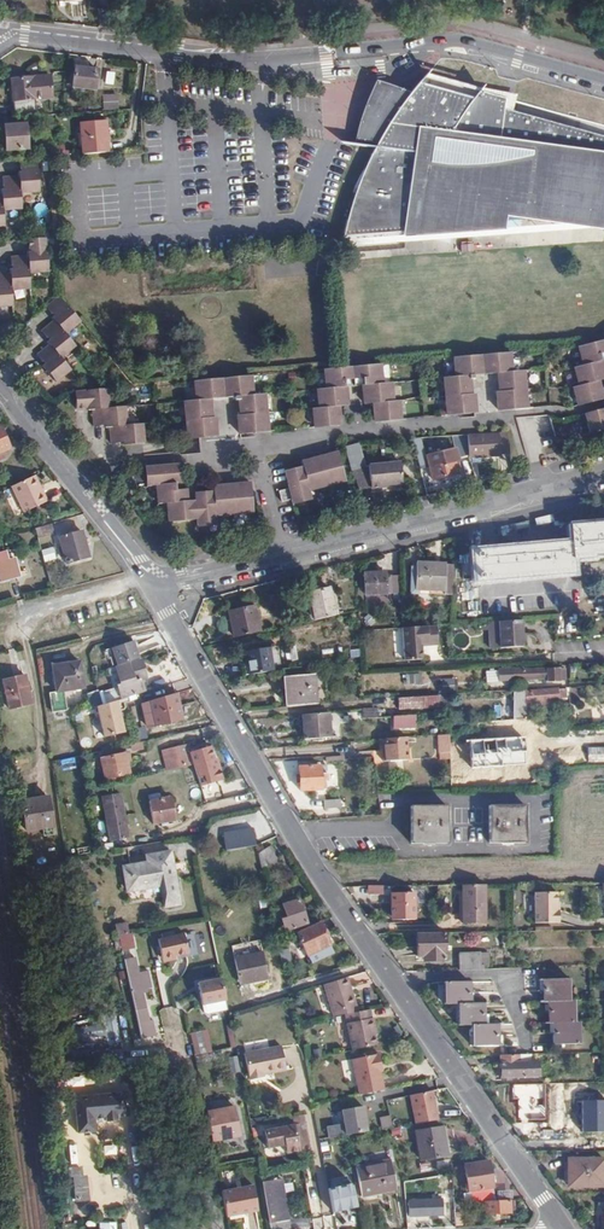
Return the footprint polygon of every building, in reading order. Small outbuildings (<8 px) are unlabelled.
[(95,90),(97,71),(74,68),(71,87),(95,90)] [(521,94),(429,73),(412,92),(402,89),(380,82),(356,144),(377,148),(362,178),(349,218),(344,238),(510,230),(513,217),(603,229),(603,138),(514,109),(521,94)] [(17,117),(24,116),(36,115),(35,90),(40,90),(40,100),(52,98),(49,75),(11,79),(13,112),(16,112),(17,117)] [(116,94),(100,94),(101,110),(116,109),(116,94)] [(17,117),(7,118),(7,125),(5,126),(7,150),(30,149),(27,124),(24,124),(24,116),(17,117)] [(79,123),(81,155),(107,152),(105,121),(79,123)] [(18,160),(19,169),(21,169),(21,173),(17,174),(17,176),(1,177),(2,186),(4,186),(4,189),(0,189),(0,227),(3,227),(2,211),(20,210),(19,193),(38,191),(35,158),(18,160)] [(28,240),(28,254),(27,254),(27,257),(11,259),(11,268),(14,268),(13,272),(10,272),(10,275),(0,275),(0,308),(13,307),(12,292),(30,290),(29,273),(47,271),(45,238),(28,240)] [(60,298),(58,300),(77,326),(80,324),(60,298)] [(58,300),(46,308),(51,316),(54,314),(56,317),(53,319),(55,323),(41,334),(47,341),(49,339),(51,341),(48,344),(50,347),(37,356),(42,363),(44,362),(46,365),(43,367),(55,383),(69,372),(60,359),(74,349),(64,336),(77,326),(58,300)] [(577,355),(584,355),(603,348),(603,341),(576,349),(577,355)] [(577,355),(580,368),(572,370),(576,388),(571,389),(576,407),(599,401),(594,383),(593,378),(596,375),(602,374),(599,363),(597,358),(600,354),(603,353),(603,348),(584,355),(577,355)] [(452,362),(452,367),(461,366),(507,362),(506,356),(452,362)] [(461,366),(452,367),(453,380),(442,381),(444,418),(473,416),(472,397),(468,398),(467,379),(471,378),(471,373),(474,371),(488,370),(490,372),(491,377),(496,377),(497,395),(495,395),(496,412),(523,410),(520,374),(508,375),(507,362),(461,366)] [(323,373),(323,379),(378,374),(377,369),(323,373)] [(471,373),(471,378),(491,377),(490,372),(488,370),(474,371),(471,373)] [(378,374),(323,379),(325,392),(316,393),(318,412),(312,412),(314,430),(337,428),(336,407),(338,403),(344,403),(343,391),(343,385),(345,383),(357,382),(362,384),(362,389),(363,400),(368,400),(372,403),(374,424),(399,422),(397,404),(391,405),(390,387),(379,387),(378,374)] [(593,378),(594,383),(603,381),(602,374),(596,375),(593,378)] [(193,386),(193,391),(195,391),(248,386),(248,381),(193,386)] [(343,385),(343,391),(362,389),(362,384),(357,382),(345,383),(343,385)] [(195,391),(193,391),(194,404),(183,406),(186,442),(213,441),(211,421),(208,422),(207,403),(212,403),(212,399),(214,396),(228,395),(231,397),(232,401),(233,401),(233,406),(237,406),(238,419),(235,419),(236,438),(266,435),(262,398),(249,400),(248,386),(195,391)] [(104,394),(73,397),(74,413),(86,413),(86,414),(90,414),(91,431),(100,430),(100,427),(104,426),(104,431),(107,431),(109,448),(118,448),(118,444),(120,444),(121,448),(141,446),(140,428),(124,430),(122,411),(107,413),(104,394)] [(212,399),(212,403),(232,401),(231,397),(228,395),(214,396),(212,399)] [(582,415),(587,434),(603,430),(603,410),(582,415)] [(4,457),(1,452),(9,448),(0,429),(0,459),(4,457)] [(507,431),(467,435),(469,457),(500,454),(500,452),(509,451),(507,431)] [(456,458),(467,456),(463,435),(453,436),(456,458)] [(353,470),(366,466),(359,443),(345,447),(352,470),(353,470)] [(447,461),(445,453),(428,457),(429,465),(432,479),(456,473),(453,459),(447,461)] [(342,465),(339,456),(332,458),(334,466),(342,465)] [(291,502),(292,505),(312,500),(310,491),(346,483),(342,465),(334,466),(332,458),(311,464),(312,472),(306,473),(295,476),(296,482),(293,487),(288,488),(289,491),(279,493),(282,504),(291,502)] [(401,461),(370,464),(372,488),(403,484),(401,461)] [(312,472),(311,464),(304,465),(306,473),(312,472)] [(370,486),(366,466),(353,470),(359,490),(370,486)] [(171,467),(162,468),(163,476),(172,475),(171,467)] [(162,468),(144,470),(146,488),(155,487),(156,505),(165,505),(166,523),(193,522),(192,509),(185,510),(184,509),(183,503),(182,492),(173,493),(172,486),(172,475),(163,476),(162,468)] [(15,484),(9,487),(20,513),(46,501),(34,475),(15,484)] [(296,482),(295,476),(286,479),(288,488),(293,487),(296,482)] [(212,518),(249,514),(248,496),(242,496),(241,487),(218,489),(218,494),(215,499),(210,499),(199,500),(199,507),(198,509),(192,509),(193,522),(194,528),(212,526),(212,518)] [(218,494),(218,489),(210,490),(210,499),(215,499),(218,494)] [(54,534),(51,523),(35,528),(38,539),(54,534)] [(603,560),(603,526),(569,529),(570,545),(473,552),(475,583),(572,575),(572,562),(603,560)] [(88,556),(81,532),(59,538),(62,548),(59,549),(60,555),(64,555),(66,562),(88,556)] [(41,552),(44,563),(55,560),(53,549),(41,552)] [(12,558),(0,561),(0,581),(17,577),(12,558)] [(444,590),(446,563),(415,562),(414,588),(444,590)] [(386,592),(385,572),(363,573),(364,592),(386,592)] [(308,594),(314,620),(316,619),(334,615),(329,589),(308,594)] [(229,611),(235,637),(257,632),(261,631),(254,605),(229,611)] [(524,620),(501,621),(502,648),(525,646),(524,620)] [(491,622),(492,648),(502,648),(501,621),(491,622)] [(426,626),(401,628),(403,661),(421,659),(420,644),(427,643),(427,646),(438,645),(437,626),(426,626)] [(245,651),(248,675),(261,673),(271,671),(267,647),(245,651)] [(288,661),(296,660),(295,647),(287,648),(288,661)] [(122,698),(143,691),(139,678),(143,677),(146,676),(141,659),(129,663),(129,661),(116,665),(121,683),(118,684),(122,698)] [(52,665),(55,690),(82,687),(79,661),(52,665)] [(523,667),(513,668),(513,678),(546,677),(546,680),(560,679),(559,668),(522,670),(523,667)] [(499,683),(497,670),(486,671),(487,684),(499,683)] [(420,675),(405,675),(405,684),(420,683),(420,675)] [(25,680),(24,676),(2,680),(8,708),(29,704),(30,701),(25,680)] [(284,678),(287,706),(299,705),(314,704),(311,676),(284,678)] [(143,691),(148,690),(143,677),(139,678),(143,691)] [(455,692),(455,679),(440,679),(440,693),(455,692)] [(565,697),(564,688),(539,690),(539,689),(524,691),(525,702),(538,701),(538,699),(565,697)] [(99,701),(114,697),(112,689),(97,693),(99,701)] [(420,695),(398,696),(398,708),(420,708),(420,695)] [(181,719),(176,697),(161,701),(162,707),(149,710),(151,723),(155,723),(155,725),(181,719)] [(118,701),(97,706),(105,737),(126,732),(118,701)] [(361,709),(361,718),(376,719),(376,709),(361,709)] [(328,712),(303,714),(305,737),(330,735),(328,712)] [(414,714),(393,715),(394,726),(415,726),(414,714)] [(439,753),(449,752),(448,733),(438,734),(439,753)] [(407,737),(380,739),(382,762),(408,760),(407,737)] [(187,756),(184,745),(177,747),(179,758),(187,756)] [(193,764),(200,787),(219,780),(218,777),(215,768),(218,767),(217,763),(214,763),(208,746),(190,753),(193,764)] [(587,748),(588,763),(603,763),(603,748),(587,748)] [(123,774),(119,755),(101,759),(105,778),(123,774)] [(181,767),(189,765),(187,756),(179,758),(181,767)] [(326,780),(325,764),(298,766),(299,789),(323,788),(323,780),(326,780)] [(338,784),(347,784),(347,766),(338,766),(338,784)] [(51,823),(47,795),(20,798),(24,827),(51,823)] [(112,840),(128,838),(119,795),(103,798),(112,840)] [(148,801),(153,824),(174,820),(170,797),(148,801)] [(322,801),(322,810),(340,809),(339,799),(322,801)] [(525,843),(524,805),(488,806),(488,842),(525,843)] [(447,843),(446,806),(410,807),(411,843),(447,843)] [(254,827),(224,832),(227,850),(256,845),(254,827)] [(275,850),(256,854),(260,870),(278,866),(275,850)] [(158,885),(163,906),(178,903),(172,871),(168,871),(165,854),(144,857),(145,863),(122,867),(126,890),(158,885)] [(483,885),(461,885),(461,924),(483,924),(483,885)] [(366,895),(381,896),(381,887),(366,886),(366,895)] [(556,910),(555,892),(533,892),(534,923),(557,922),(558,910),(556,910)] [(411,920),(412,893),(390,893),(390,915),(399,916),(399,920),(411,920)] [(306,924),(298,900),(283,905),(286,917),(280,919),(283,930),(306,924)] [(319,921),(296,932),(307,955),(329,945),(319,921)] [(115,934),(126,933),(125,923),(114,925),(115,934)] [(157,940),(161,959),(174,956),(187,952),(182,933),(157,940)] [(442,933),(414,934),(415,957),(424,957),(424,960),(442,959),(442,933)] [(118,936),(121,950),(133,947),(130,934),(118,936)] [(456,948),(456,970),(481,970),(481,959),(478,959),(478,947),(456,948)] [(294,962),(287,948),(279,952),(284,966),(294,962)] [(123,959),(123,962),(134,1012),(144,1010),(141,991),(150,989),(147,972),(137,974),(134,957),(123,959)] [(269,985),(263,959),(236,966),(242,991),(269,985)] [(226,999),(220,972),(196,977),(198,989),(202,1004),(226,999)] [(337,980),(324,983),(332,1007),(354,999),(347,976),(337,980)] [(567,1002),(567,982),(544,983),(545,1002),(549,1003),(549,1024),(555,1023),(555,1044),(579,1044),(578,1023),(573,1024),(572,1002),(567,1002)] [(469,1005),(469,985),(448,985),(448,1005),(461,1005),(461,1026),(476,1027),(476,1047),(499,1046),(498,1026),(484,1025),(484,1005),(469,1005)] [(354,999),(332,1007),(334,1016),(345,1013),(358,1011),(354,999)] [(345,1013),(352,1050),(374,1045),(372,1035),(371,1028),(374,1027),(372,1016),(368,1017),(367,1009),(358,1011),(345,1013)] [(135,1017),(136,1024),(147,1022),(144,1010),(134,1012),(135,1017)] [(112,1015),(97,1018),(103,1046),(119,1042),(112,1015)] [(147,1022),(136,1024),(140,1040),(155,1037),(152,1022),(147,1022)] [(231,1023),(201,1029),(205,1044),(234,1039),(231,1023)] [(249,1078),(258,1076),(257,1072),(263,1071),(283,1067),(279,1045),(244,1052),(249,1078)] [(349,1060),(356,1095),(379,1090),(374,1071),(373,1064),(376,1064),(374,1054),(349,1060)] [(517,1054),(500,1055),(500,1076),(526,1075),(526,1063),(518,1063),(517,1054)] [(124,1092),(73,1098),(76,1134),(94,1132),(93,1120),(104,1119),(104,1122),(116,1121),(115,1118),(126,1117),(124,1092)] [(408,1095),(411,1124),(436,1122),(433,1092),(408,1095)] [(542,1107),(542,1095),(529,1094),(529,1118),(551,1119),(552,1115),(552,1107),(542,1107)] [(557,1114),(557,1095),(542,1095),(542,1107),(552,1107),(552,1115),(557,1114)] [(583,1101),(583,1132),(603,1132),(603,1100),(583,1101)] [(339,1125),(325,1127),(327,1139),(365,1132),(361,1107),(337,1111),(339,1125)] [(206,1113),(211,1143),(240,1135),(235,1108),(206,1113)] [(286,1156),(309,1151),(302,1116),(291,1119),(293,1128),(264,1134),(268,1151),(284,1148),(286,1156)] [(380,1129),(391,1127),(389,1116),(378,1118),(380,1129)] [(446,1156),(443,1128),(416,1132),(421,1160),(446,1156)] [(64,1146),(69,1166),(77,1164),(72,1144),(64,1146)] [(602,1185),(602,1159),(568,1159),(568,1185),(602,1185)] [(396,1190),(390,1160),(356,1167),(362,1196),(396,1190)] [(470,1191),(472,1201),(481,1201),(483,1201),(494,1200),(487,1161),(463,1165),(468,1191),(470,1191)] [(77,1168),(67,1169),(68,1178),(72,1178),(75,1202),(88,1200),(85,1179),(79,1180),(77,1168)] [(269,1228),(276,1228),(287,1227),(285,1219),(281,1219),(275,1189),(280,1188),(279,1179),(260,1182),(269,1228)] [(252,1184),(221,1191),(226,1215),(257,1209),(252,1184)] [(324,1189),(326,1214),(354,1211),(352,1186),(324,1189)] [(281,1219),(285,1219),(280,1188),(275,1189),(281,1219)] [(444,1202),(453,1202),(452,1188),(444,1189),(444,1202)] [(442,1215),(441,1199),(407,1200),(408,1215),(442,1215)] [(513,1212),(513,1200),(494,1200),(483,1201),(483,1213),(513,1212)] [(77,1217),(91,1213),(89,1203),(75,1207),(77,1217)] [(255,1214),(242,1217),(244,1228),(258,1228),(255,1214)] [(117,1222),(118,1228),(126,1228),(125,1220),(117,1222)]
